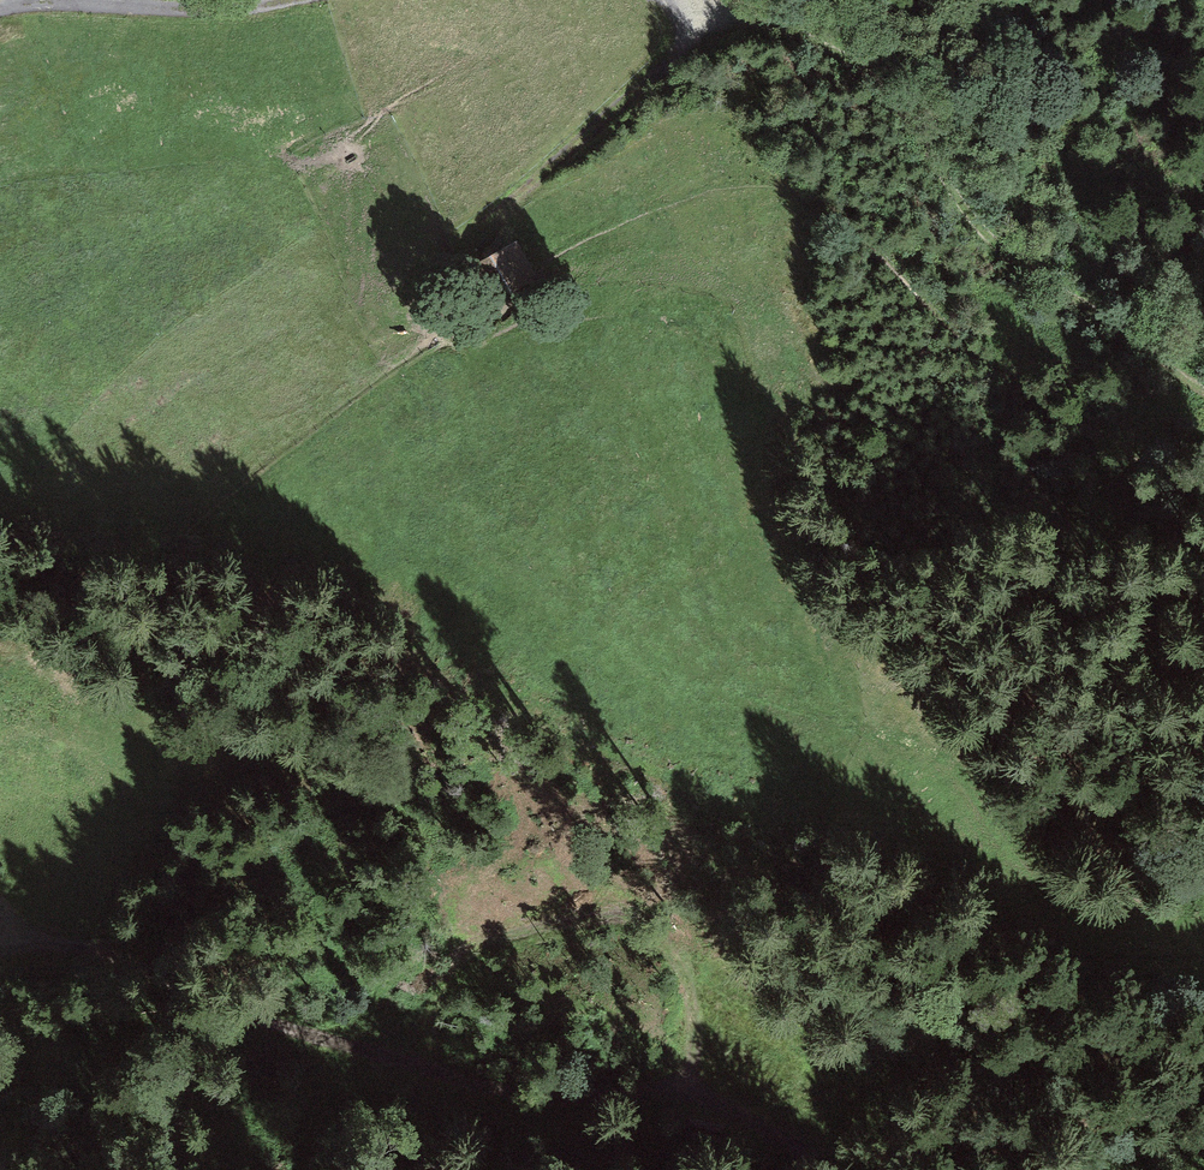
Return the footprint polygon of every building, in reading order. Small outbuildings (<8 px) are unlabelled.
[(533,232),(461,279),(490,323),(562,276),(533,232)]
